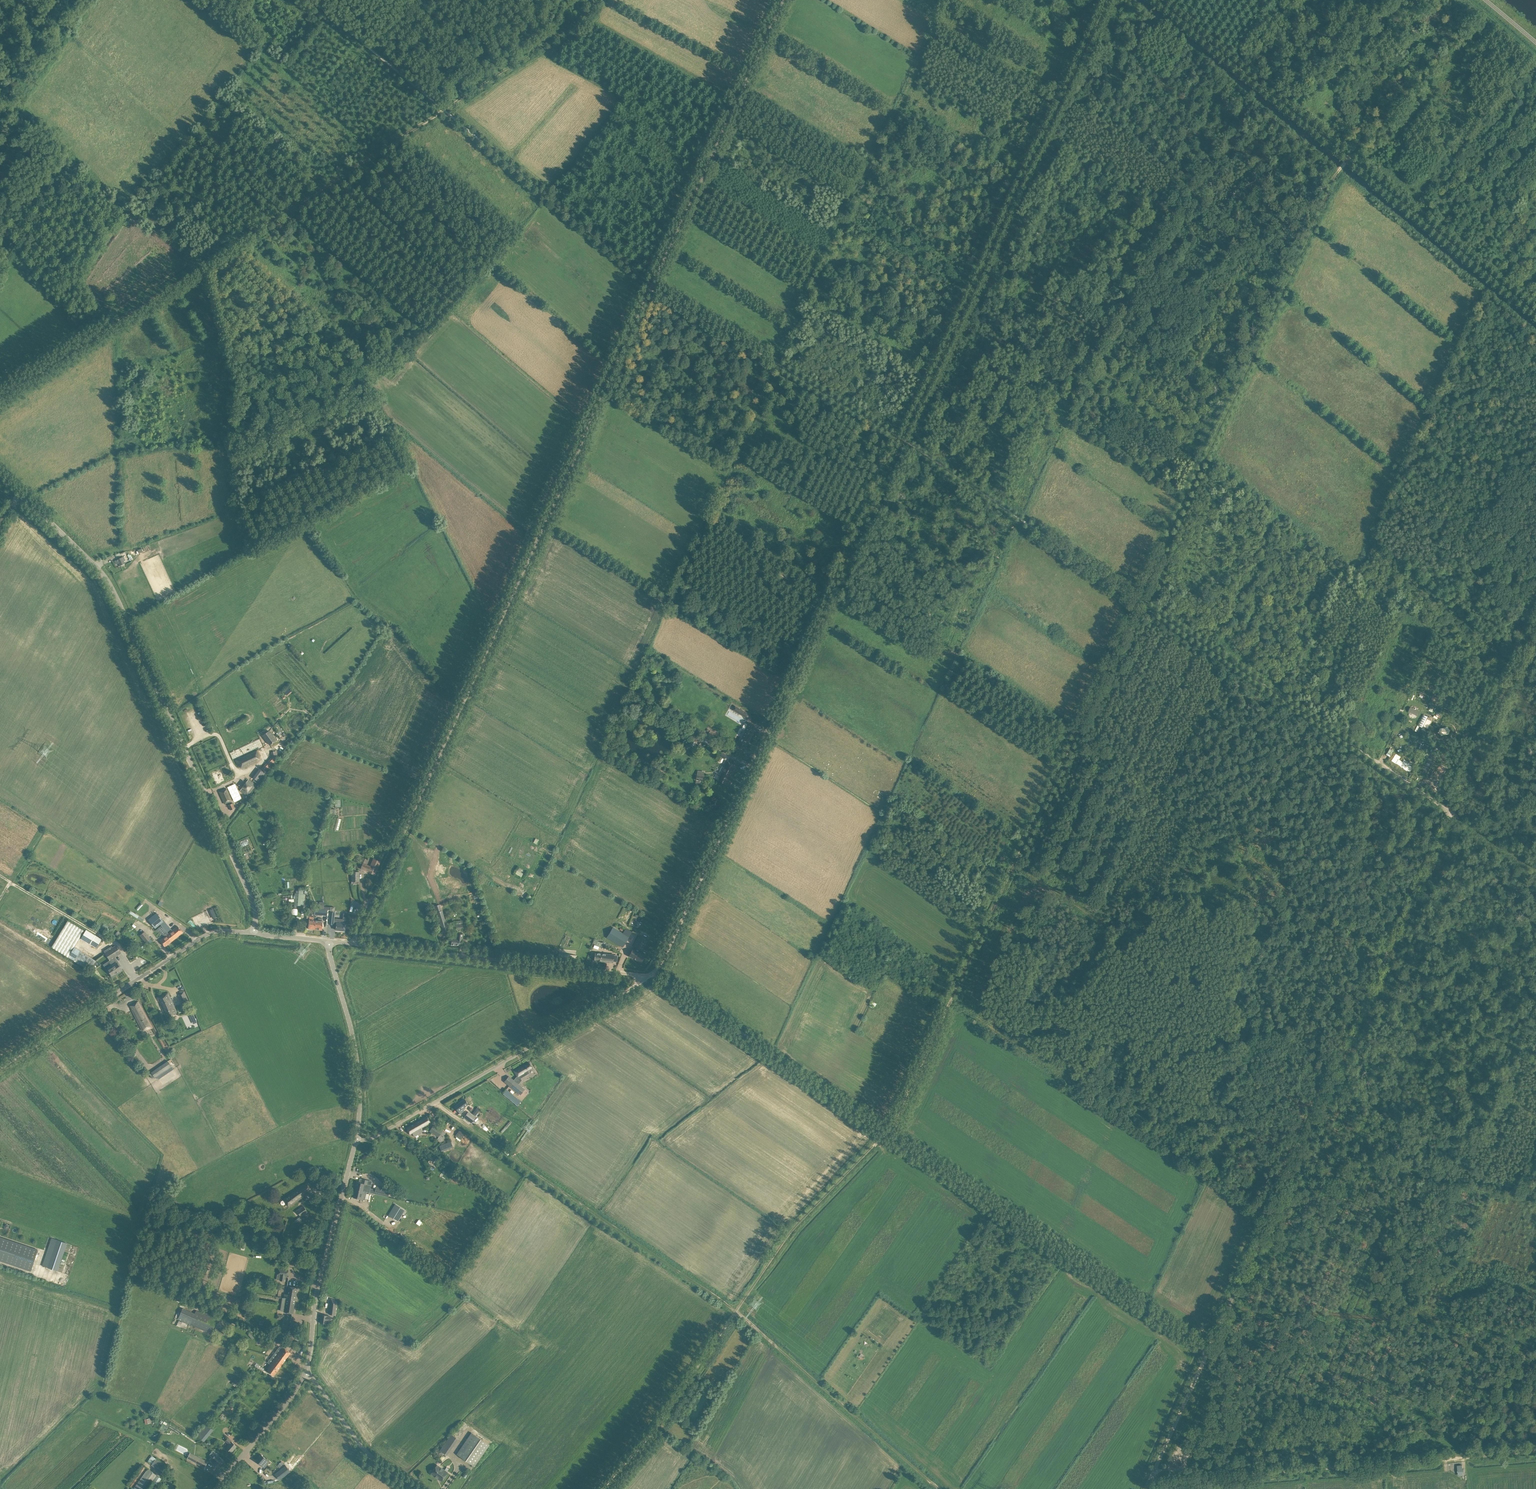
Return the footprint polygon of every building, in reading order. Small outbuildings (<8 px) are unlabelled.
[(289,687),(284,691),(288,696),(293,692),(289,687)] [(750,715),(735,706),(733,710),(748,719),(750,715)] [(1411,707),(1409,712),(1418,716),(1420,712),(1411,707)] [(1425,723),(1428,717),(1423,714),(1418,725),(1423,727),(1425,723)] [(746,730),(744,734),(740,742),(739,741),(738,745),(745,749),(756,726),(749,723),(745,730),(746,730)] [(689,735),(693,737),(690,742),(694,745),(700,735),(692,730),(689,735)] [(270,745),(276,740),(269,731),(263,735),(270,745)] [(284,744),(287,747),(292,741),(288,738),(284,744)] [(1390,749),(1386,755),(1390,757),(1394,752),(1390,749)] [(257,750),(235,760),(238,766),(241,765),(243,768),(258,761),(257,758),(260,756),(257,750)] [(272,756),(262,768),(266,772),(278,758),(277,751),(271,752),(272,756)] [(1397,754),(1392,761),(1397,764),(1398,764),(1401,766),(1400,767),(1403,768),(1405,768),(1404,769),(1410,773),(1415,766),(1405,759),(1403,762),(1400,760),(1402,757),(1397,754)] [(727,762),(718,780),(727,784),(736,766),(727,762)] [(260,769),(252,777),(257,782),(265,773),(260,769)] [(255,785),(248,780),(240,790),(248,795),(255,785)] [(232,800),(226,788),(219,792),(225,804),(232,800)] [(380,862),(373,859),(370,866),(363,863),(361,868),(368,871),(368,872),(375,874),(380,862)] [(304,905),(305,895),(305,894),(303,894),(296,893),(295,893),(295,894),(294,904),(294,905),(296,905),(304,906),(304,905)] [(315,914),(315,915),(327,916),(328,909),(324,909),(324,902),(320,902),(319,909),(315,909),(315,914)] [(335,907),(324,906),(324,909),(328,909),(330,909),(329,924),(334,924),(335,912),(335,907)] [(443,932),(447,931),(448,930),(442,911),(441,911),(437,912),(443,932)] [(157,913),(148,920),(155,928),(164,921),(157,913)] [(336,923),(336,930),(344,930),(344,924),(347,924),(348,914),(342,913),(341,923),(336,923)] [(315,920),(314,929),(322,930),(322,925),(323,921),(322,921),(322,919),(318,918),(318,920),(315,920)] [(68,921),(52,947),(68,957),(74,947),(84,930),(68,921)] [(161,925),(156,930),(163,934),(164,934),(165,936),(160,940),(165,947),(165,946),(172,941),(167,935),(168,934),(161,925)] [(183,932),(178,926),(168,934),(167,935),(172,941),(183,932)] [(613,928),(608,937),(622,946),(628,937),(613,928)] [(97,948),(102,939),(86,930),(81,938),(97,948)] [(150,938),(145,932),(141,935),(146,942),(150,938)] [(457,933),(456,938),(452,938),(448,938),(448,942),(451,942),(451,945),(460,946),(462,946),(463,934),(458,934),(457,933)] [(642,951),(648,939),(639,935),(637,938),(633,946),(634,946),(642,951)] [(116,946),(105,953),(110,960),(113,958),(121,953),(116,946)] [(642,951),(634,946),(632,950),(632,949),(629,956),(630,957),(633,958),(635,959),(641,962),(644,956),(640,954),(642,951)] [(68,957),(84,966),(85,965),(91,968),(96,960),(74,947),(68,957)] [(595,952),(594,960),(613,962),(614,955),(595,952)] [(577,955),(559,953),(558,959),(576,961),(578,962),(579,957),(577,957),(577,955)] [(112,963),(106,967),(110,972),(109,973),(108,972),(112,978),(112,977),(119,972),(118,971),(121,969),(119,966),(120,966),(118,962),(117,963),(113,958),(110,960),(112,963)] [(178,994),(182,1002),(183,1002),(183,1003),(188,1001),(184,991),(178,994)] [(177,1012),(168,992),(157,997),(159,1002),(160,1001),(161,1004),(160,1005),(167,1021),(173,1018),(172,1015),(177,1012)] [(131,1005),(130,1006),(132,1010),(142,1030),(146,1028),(148,1030),(153,1027),(138,1001),(131,1005)] [(168,1061),(151,1072),(152,1073),(153,1074),(154,1076),(154,1077),(155,1078),(157,1077),(162,1073),(164,1076),(167,1073),(165,1071),(167,1070),(169,1072),(173,1069),(168,1061)] [(521,1078),(529,1073),(528,1071),(532,1068),(529,1062),(514,1071),(515,1072),(517,1076),(518,1077),(519,1076),(521,1078)] [(525,1089),(514,1080),(509,1085),(520,1094),(525,1089)] [(464,1099),(454,1106),(458,1112),(460,1114),(463,1112),(465,1107),(468,1104),(464,1099)] [(464,1117),(471,1123),(475,1117),(468,1112),(464,1117)] [(431,1122),(427,1116),(406,1128),(410,1134),(416,1131),(418,1133),(423,1130),(421,1128),(431,1122)] [(443,1131),(433,1125),(430,1131),(439,1137),(443,1131)] [(460,1130),(455,1135),(460,1139),(465,1134),(460,1130)] [(441,1142),(447,1133),(443,1131),(439,1137),(437,1139),(441,1142)] [(451,1141),(440,1145),(442,1151),(454,1147),(451,1141)] [(359,1182),(357,1182),(353,1197),(361,1199),(365,1200),(367,1192),(369,1192),(371,1185),(367,1184),(368,1180),(360,1178),(359,1182)] [(303,1196),(308,1192),(312,1190),(306,1182),(283,1199),(289,1207),(303,1197),(303,1196)] [(380,1188),(376,1187),(375,1192),(376,1192),(375,1194),(384,1196),(386,1188),(381,1187),(380,1188)] [(308,1212),(304,1206),(296,1211),(301,1217),(308,1212)] [(393,1207),(388,1215),(398,1221),(403,1213),(393,1207)] [(31,1271),(38,1250),(0,1237),(0,1260),(31,1271)] [(42,1265),(58,1271),(67,1243),(52,1238),(42,1265)] [(284,1281),(285,1276),(287,1276),(288,1270),(279,1269),(278,1275),(281,1275),(280,1280),(284,1281)] [(285,1294),(284,1298),(295,1299),(297,1288),(288,1286),(287,1294),(285,1294)] [(284,1298),(283,1298),(281,1310),(284,1311),(284,1312),(293,1313),(295,1299),(284,1298)] [(331,1298),(329,1314),(335,1315),(337,1301),(331,1298)] [(211,1333),(217,1320),(196,1311),(190,1324),(211,1333)] [(320,1323),(327,1324),(327,1321),(331,1321),(332,1317),(328,1316),(328,1315),(321,1314),(320,1323)] [(290,1322),(289,1327),(294,1328),(294,1331),(288,1330),(284,1330),(283,1334),(296,1336),(297,1328),(298,1323),(290,1321),(290,1322)] [(282,1348),(273,1360),(277,1362),(276,1363),(280,1366),(290,1352),(283,1347),(282,1348)] [(273,1375),(280,1366),(276,1363),(277,1362),(273,1360),(267,1368),(268,1369),(267,1371),(273,1375)] [(226,1423),(234,1413),(226,1408),(223,1412),(225,1412),(220,1418),(226,1423)] [(165,1431),(169,1424),(164,1421),(160,1428),(165,1431)] [(207,1424),(202,1429),(209,1435),(214,1429),(207,1424)] [(169,1425),(168,1427),(178,1434),(180,1431),(169,1425)] [(474,1466),(489,1445),(472,1433),(457,1454),(474,1466)] [(444,1446),(441,1451),(447,1456),(458,1440),(452,1435),(444,1446)] [(237,1446),(233,1443),(228,1438),(225,1441),(229,1444),(226,1447),(231,1452),(237,1446)] [(211,1459),(210,1461),(218,1468),(224,1460),(220,1456),(216,1453),(215,1454),(211,1459)] [(190,1454),(187,1458),(204,1467),(207,1461),(200,1457),(199,1459),(190,1454)] [(261,1454),(256,1460),(264,1468),(267,1465),(266,1464),(269,1461),(261,1454)] [(156,1458),(152,1464),(160,1470),(165,1465),(156,1458)] [(441,1481),(447,1473),(444,1471),(445,1470),(437,1465),(431,1474),(441,1481)] [(285,1466),(275,1474),(279,1479),(289,1471),(285,1466)] [(157,1475),(153,1481),(157,1484),(161,1478),(157,1475)] [(302,1482),(299,1479),(290,1487),(292,1488),(294,1488),(302,1482)]
